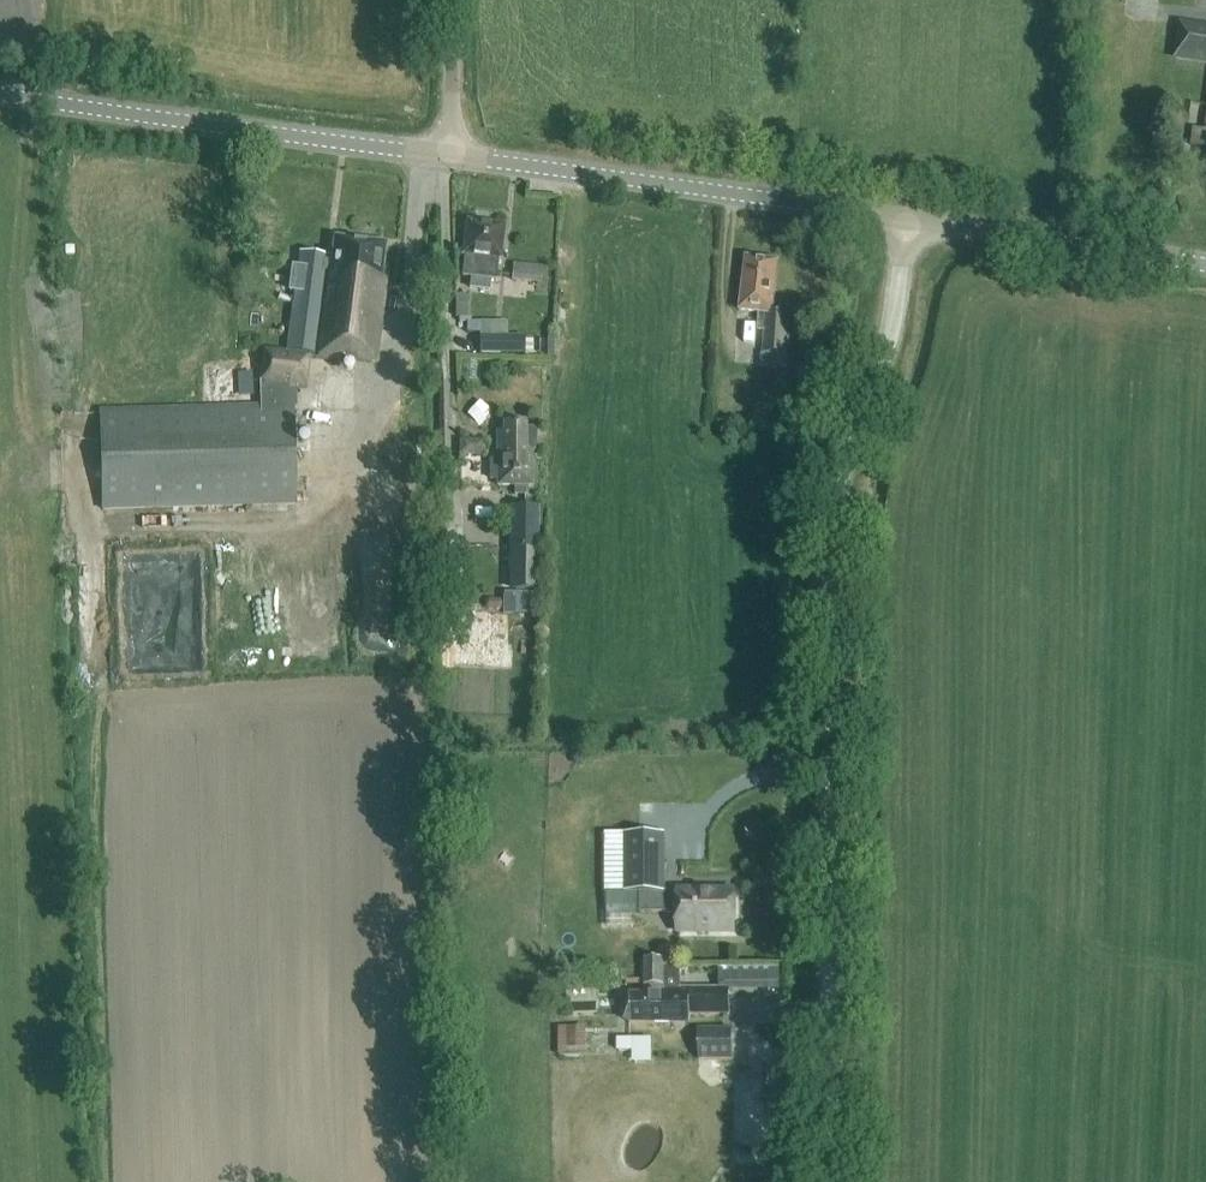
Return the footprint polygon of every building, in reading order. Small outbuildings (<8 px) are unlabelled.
[(1182,24),(1177,59),(1205,63),(1205,27),(1182,24)] [(1195,129),(1192,146),(1205,148),(1205,131),(1195,129)] [(499,259),(503,226),(483,223),(483,222),(472,220),(471,222),(467,221),(467,225),(465,225),(463,236),(465,236),(463,254),(465,254),(462,276),(471,277),(469,288),(489,290),(491,279),(495,280),(498,259),(499,259)] [(375,364),(386,279),(380,278),(384,245),(336,239),(333,260),(299,255),(287,353),(264,350),(260,383),(260,407),(100,412),(103,509),(297,503),(295,408),(297,407),(296,388),(305,389),(309,358),(356,364),(356,361),(375,364)] [(765,331),(764,354),(763,369),(788,370),(788,355),(790,314),(772,313),(778,262),(747,258),(744,280),(741,283),(740,291),(742,294),(740,311),(760,313),(759,331),(765,331)] [(537,267),(528,266),(514,265),(512,280),(527,281),(535,282),(537,267)] [(470,312),(458,312),(458,322),(466,321),(470,321),(470,312)] [(478,332),(478,321),(470,321),(466,321),(466,332),(478,332)] [(525,335),(481,336),(482,355),(525,354),(525,335)] [(476,362),(463,362),(462,380),(475,381),(476,362)] [(526,425),(520,425),(504,425),(504,433),(498,433),(498,486),(514,486),(514,494),(525,494),(525,486),(531,486),(531,451),(526,451),(526,425)] [(483,453),(483,439),(460,439),(460,453),(483,453)] [(539,591),(540,506),(509,506),(508,590),(539,591)] [(502,593),(502,614),(535,615),(535,593),(502,593)] [(485,606),(488,609),(497,609),(500,607),(500,602),(497,599),(488,599),(485,602),(485,606)] [(598,752),(598,749),(585,749),(585,752),(585,768),(598,768),(598,752)] [(735,936),(735,886),(675,887),(675,892),(665,892),(665,834),(604,834),(603,892),(607,892),(639,892),(639,912),(674,911),(675,936),(735,936)] [(607,908),(607,892),(603,892),(593,892),(593,908),(607,908)] [(665,988),(665,967),(665,957),(646,957),(646,988),(665,988)] [(731,1014),(730,989),(682,989),(682,967),(665,967),(665,988),(646,988),(646,995),(631,995),(631,1001),(626,1004),(626,1021),(631,1024),(672,1024),(672,1015),(731,1014)] [(720,984),(781,984),(781,969),(720,969),(720,984)] [(583,1054),(583,1025),(555,1024),(554,1053),(583,1054)] [(733,1060),(732,1029),(698,1029),(698,1060),(733,1060)] [(632,1039),(617,1039),(617,1053),(632,1052),(632,1039)]
